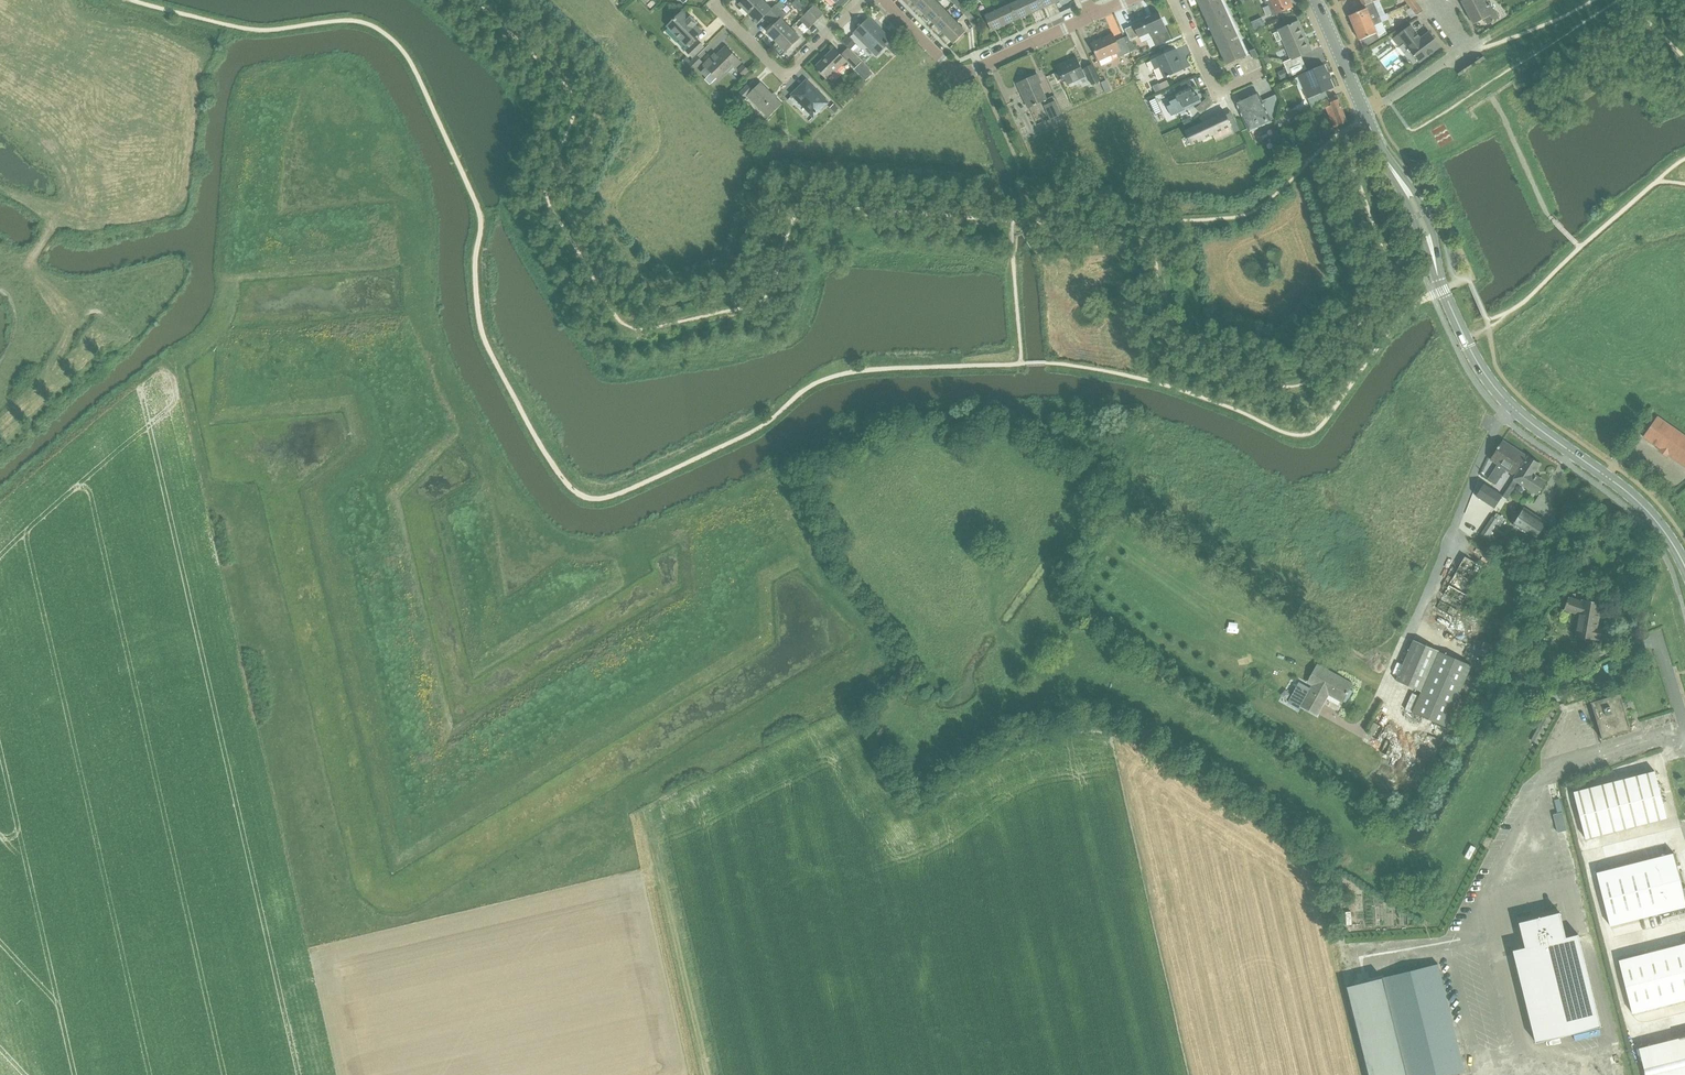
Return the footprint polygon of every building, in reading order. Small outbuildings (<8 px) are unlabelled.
[(763,0),(744,0),(740,4),(749,14),(763,0)] [(749,14),(758,23),(766,16),(771,20),(781,10),(776,5),(772,9),(763,0),(749,14)] [(792,4),(798,11),(803,5),(798,0),(796,0),(792,4)] [(935,0),(918,0),(915,4),(924,14),(936,2),(935,0)] [(1024,0),(1020,0),(1011,4),(1018,20),(1030,14),(1024,0)] [(1039,0),(1024,0),(1030,14),(1042,8),(1039,0)] [(1042,8),(1055,3),(1054,0),(1039,0),(1042,8)] [(1222,2),(1221,0),(1198,0),(1202,10),(1222,2)] [(1276,14),(1293,7),(1290,0),(1264,0),(1266,5),(1268,4),(1273,15),(1276,14)] [(1407,3),(1416,14),(1422,10),(1414,0),(1412,0),(1407,3)] [(1461,0),(1473,24),(1484,18),(1487,24),(1499,18),(1494,9),(1492,10),(1487,0),(1461,0)] [(1354,27),(1379,16),(1373,1),(1363,6),(1364,9),(1349,15),(1354,27)] [(936,2),(924,14),(934,23),(946,11),(936,2)] [(964,13),(967,10),(960,2),(956,6),(964,13)] [(1222,2),(1202,10),(1209,24),(1228,15),(1222,2)] [(1018,20),(1011,4),(998,10),(1005,25),(1018,20)] [(809,10),(818,20),(823,15),(814,5),(809,10)] [(781,10),(771,20),(775,25),(767,33),(777,42),(791,28),(782,19),(786,15),(781,10)] [(818,20),(809,10),(799,20),(809,29),(818,20)] [(975,18),(967,10),(964,13),(972,21),(975,18)] [(1005,25),(998,10),(985,16),(992,31),(1005,25)] [(946,11),(934,23),(944,33),(956,21),(946,11)] [(692,57),(703,47),(697,41),(696,42),(693,38),(701,31),(695,25),(696,24),(690,17),(688,19),(682,12),(668,26),(686,45),(687,45),(690,48),(687,51),(692,57)] [(1171,39),(1159,13),(1133,25),(1134,25),(1125,29),(1128,36),(1124,37),(1131,52),(1136,50),(1131,40),(1139,37),(1149,32),(1156,47),(1171,39)] [(1234,29),(1228,15),(1209,24),(1215,38),(1234,29)] [(1381,21),(1379,16),(1354,27),(1362,47),(1386,33),(1381,21)] [(877,55),(892,41),(869,18),(855,33),(877,55)] [(1261,18),(1251,23),(1254,31),(1265,26),(1261,18)] [(956,21),(944,33),(953,43),(966,31),(956,21)] [(1311,50),(1299,22),(1274,32),(1277,41),(1283,39),(1291,58),(1283,62),(1286,69),(1289,75),(1289,76),(1307,69),(1301,55),(1311,50)] [(1418,62),(1440,46),(1428,31),(1420,37),(1410,24),(1392,38),(1398,45),(1403,42),(1418,62)] [(815,27),(811,30),(816,35),(819,31),(815,27)] [(800,38),(791,28),(777,42),(786,52),(800,38)] [(1240,43),(1234,29),(1215,38),(1221,51),(1240,43)] [(1113,34),(1091,43),(1099,61),(1102,66),(1111,62),(1112,59),(1110,56),(1116,53),(1119,58),(1131,52),(1124,37),(1116,41),(1113,34)] [(849,38),(844,43),(851,50),(856,44),(849,38)] [(1246,56),(1240,43),(1221,51),(1227,65),(1246,56)] [(706,66),(700,72),(712,83),(717,78),(719,79),(733,65),(735,68),(741,63),(725,48),(713,60),(711,57),(704,64),(706,66)] [(854,68),(860,62),(847,49),(841,55),(834,48),(815,67),(827,79),(846,61),(854,68)] [(1165,78),(1183,70),(1178,59),(1180,58),(1176,49),(1152,60),(1156,69),(1160,67),(1165,78)] [(691,61),(686,56),(679,63),(684,68),(691,61)] [(689,75),(702,62),(696,56),(691,61),(684,68),(684,69),(689,75)] [(1068,85),(1086,76),(1077,57),(1056,66),(1062,80),(1065,79),(1068,85)] [(1320,102),(1328,98),(1325,91),(1333,88),(1324,64),(1298,75),(1307,99),(1308,98),(1312,107),(1320,102)] [(743,65),(738,70),(744,77),(749,71),(743,65)] [(1085,69),(1083,70),(1085,75),(1087,74),(1092,85),(1100,81),(1092,65),(1085,68),(1085,69)] [(1286,69),(1278,72),(1281,79),(1289,75),(1286,69)] [(1030,106),(1046,99),(1039,83),(1041,82),(1037,74),(1017,83),(1022,94),(1024,93),(1030,106)] [(1106,80),(1100,83),(1105,93),(1111,91),(1106,80)] [(1172,115),(1202,102),(1198,95),(1194,97),(1190,86),(1191,85),(1189,80),(1180,84),(1183,89),(1177,92),(1178,94),(1168,98),(1171,105),(1167,106),(1172,115)] [(813,116),(827,103),(806,81),(792,94),(813,116)] [(1166,81),(1160,84),(1162,90),(1169,87),(1166,81)] [(769,117),(782,104),(761,83),(753,90),(748,85),(735,98),(740,104),(748,96),(769,117)] [(1257,93),(1237,102),(1250,130),(1270,121),(1270,120),(1276,117),(1280,100),(1277,93),(1261,101),(1257,93)] [(1328,98),(1320,102),(1323,109),(1325,108),(1334,127),(1348,121),(1337,94),(1328,98)] [(1055,101),(1046,105),(1045,105),(1051,119),(1061,115),(1055,101)] [(1217,116),(1185,131),(1191,144),(1212,134),(1231,126),(1225,115),(1223,109),(1216,113),(1217,116)] [(1290,124),(1300,116),(1295,109),(1285,117),(1290,124)] [(1295,163),(1303,158),(1288,135),(1280,140),(1295,163)] [(1644,436),(1661,448),(1660,451),(1666,455),(1668,453),(1684,465),(1684,437),(1657,417),(1644,436)] [(1513,474),(1525,456),(1502,441),(1490,460),(1497,464),(1488,479),(1495,483),(1505,469),(1513,474)] [(1532,474),(1539,464),(1527,456),(1513,478),(1502,496),(1507,500),(1515,488),(1514,488),(1518,481),(1537,493),(1544,482),(1532,474)] [(1484,483),(1476,496),(1494,508),(1502,495),(1484,483)] [(1535,538),(1545,521),(1523,507),(1512,524),(1535,538)] [(1506,520),(1496,513),(1494,517),(1482,535),(1486,537),(1495,523),(1501,527),(1506,520)] [(1432,600),(1452,609),(1471,563),(1451,554),(1432,600)] [(1608,641),(1611,628),(1597,626),(1602,602),(1582,599),(1582,601),(1569,596),(1564,609),(1579,614),(1575,636),(1608,641)] [(1445,726),(1471,665),(1438,651),(1438,650),(1414,640),(1396,680),(1421,691),(1412,712),(1445,726)] [(1344,680),(1318,665),(1309,681),(1314,684),(1311,689),(1299,682),(1287,702),(1300,709),(1303,704),(1318,713),(1329,693),(1342,700),(1349,688),(1350,689),(1353,684),(1344,679),(1344,680)] [(1620,693),(1591,702),(1602,738),(1631,730),(1625,711),(1627,710),(1625,702),(1623,703),(1620,693)] [(1654,771),(1642,774),(1648,797),(1660,794),(1654,771)] [(1630,777),(1636,800),(1648,797),(1642,774),(1630,777)] [(1630,777),(1617,780),(1623,804),(1636,800),(1630,777)] [(1617,780),(1593,786),(1599,810),(1623,804),(1617,780)] [(1593,786),(1573,791),(1585,838),(1605,833),(1599,810),(1593,786)] [(1552,800),(1559,798),(1557,788),(1550,790),(1552,800)] [(1660,794),(1648,797),(1654,821),(1666,818),(1660,794)] [(1648,797),(1636,800),(1623,804),(1629,827),(1654,821),(1648,797)] [(1623,804),(1599,810),(1605,833),(1629,827),(1623,804)] [(1553,814),(1557,831),(1567,829),(1562,811),(1557,813),(1553,814)] [(1596,872),(1610,926),(1684,906),(1684,902),(1672,853),(1596,872)] [(1483,911),(1501,909),(1500,899),(1482,902),(1483,911)] [(1525,947),(1513,950),(1523,992),(1535,1042),(1600,1026),(1578,934),(1566,937),(1559,912),(1532,919),(1519,922),(1525,947)] [(1618,960),(1632,1013),(1684,999),(1684,943),(1618,960)] [(1464,1070),(1438,963),(1383,977),(1407,1074),(1446,1074),(1464,1070)] [(1347,985),(1369,1074),(1407,1074),(1383,977),(1347,985)] [(1639,1048),(1645,1074),(1684,1074),(1684,1036),(1639,1048)]
